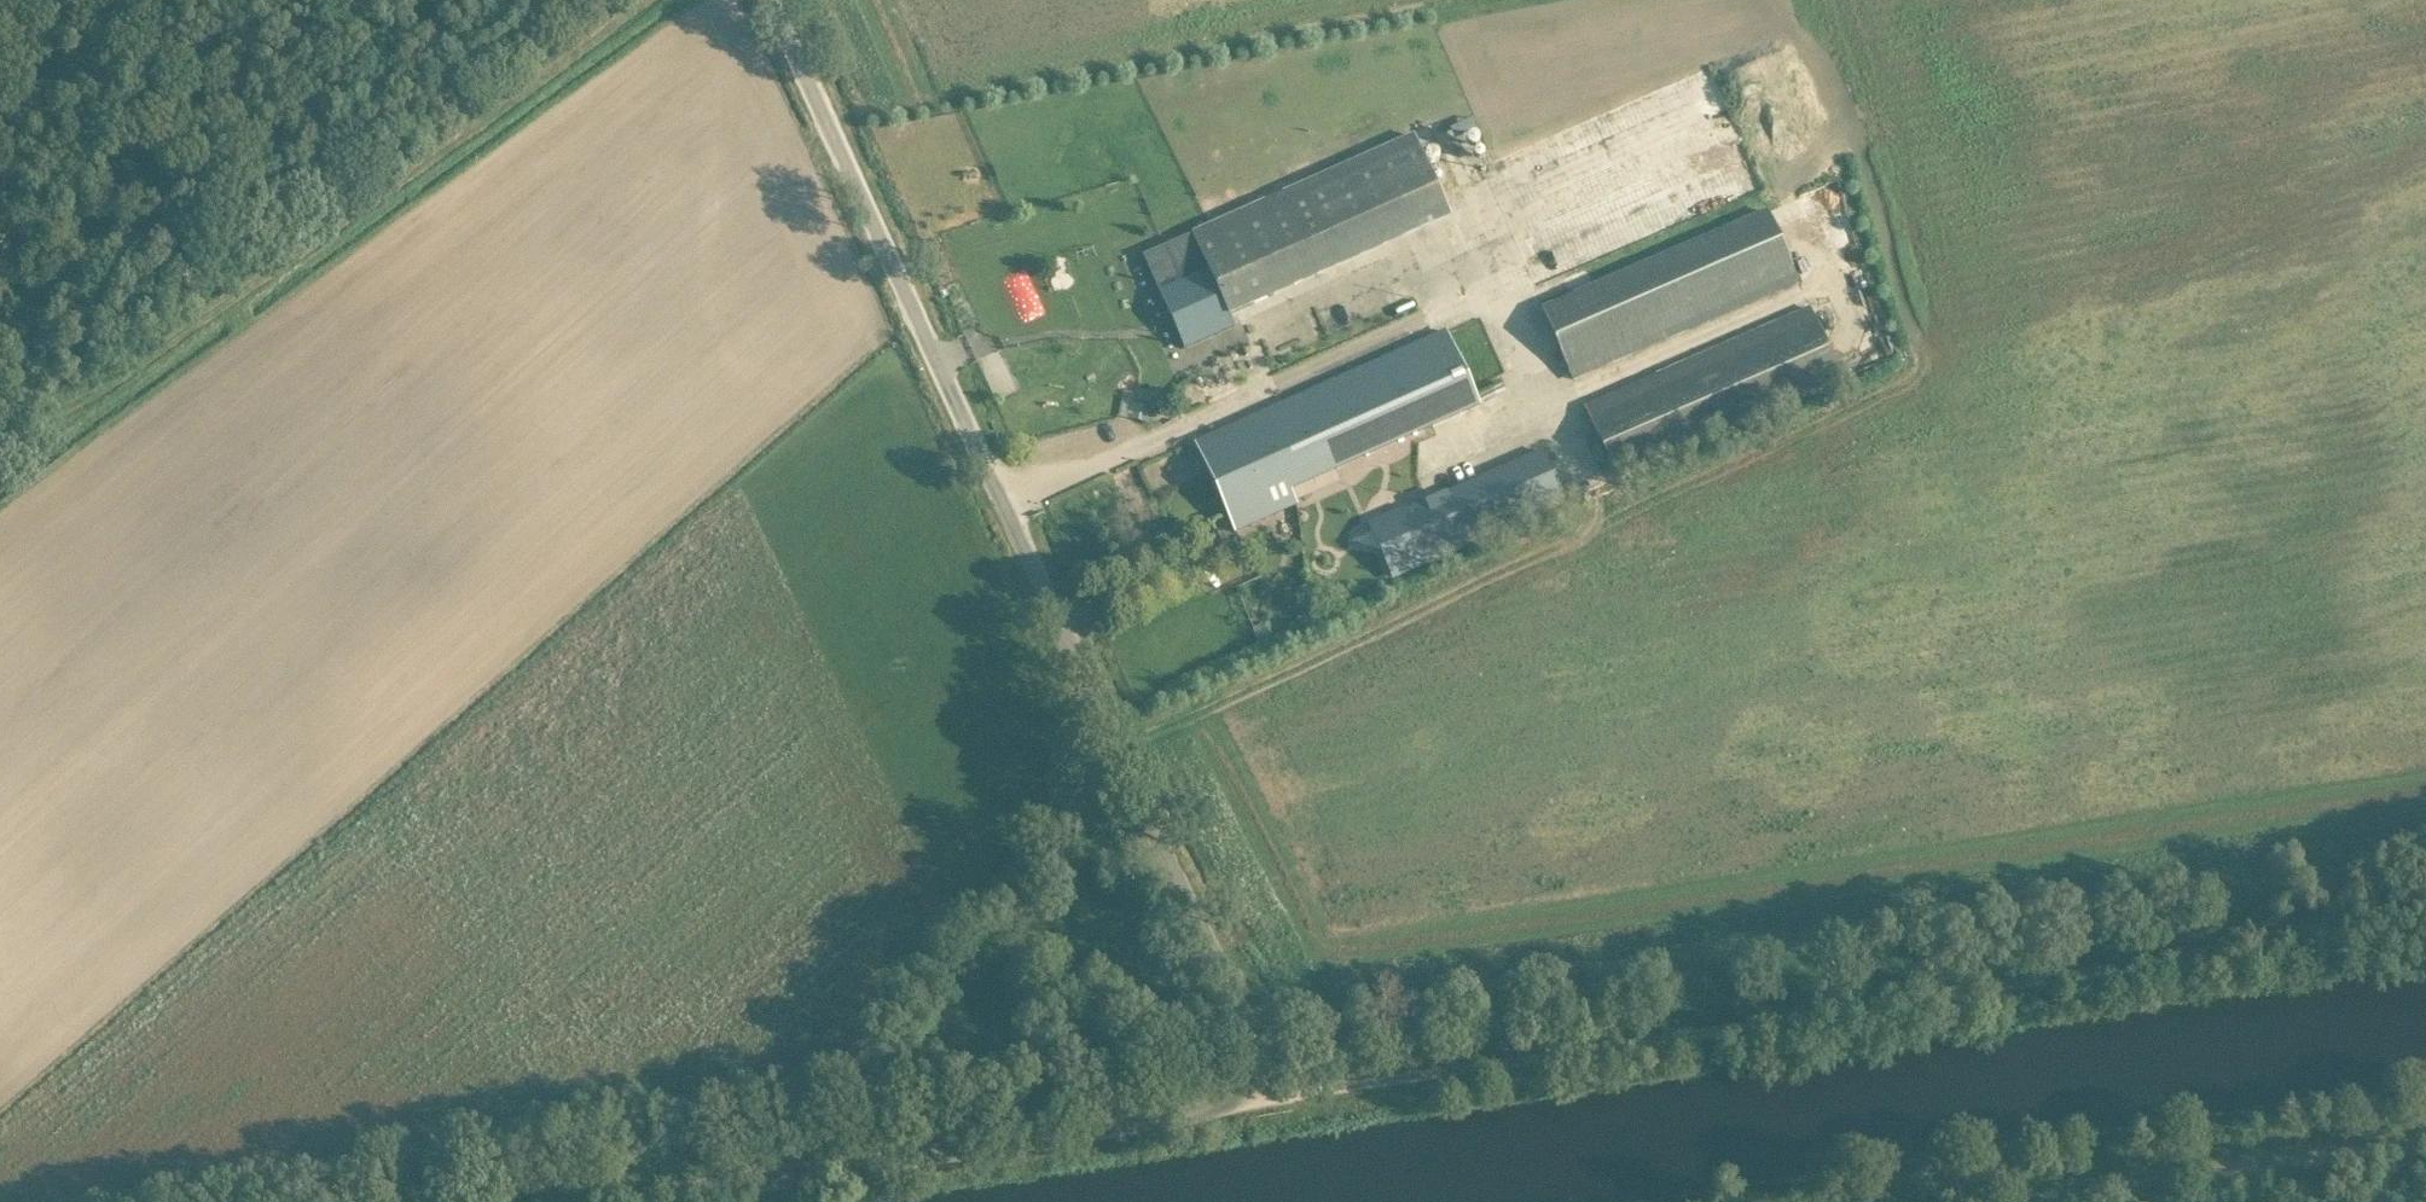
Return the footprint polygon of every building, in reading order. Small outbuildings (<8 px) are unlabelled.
[(1181,281),(1159,291),(1159,292),(1167,289),(1191,344),(1184,347),(1185,349),(1235,327),(1229,315),(1274,295),(1266,277),(1332,248),(1304,184),(1193,234),(1163,247),(1164,249),(1166,248),(1181,281)] [(1574,378),(1795,282),(1764,210),(1543,307),(1574,378)] [(1615,473),(1838,376),(1809,311),(1586,407),(1615,473)] [(1218,433),(1196,443),(1235,531),(1257,522),(1297,504),(1291,492),(1339,471),(1334,460),(1462,403),(1477,396),(1448,331),(1433,338),(1218,433)] [(1391,578),(1472,543),(1468,536),(1561,496),(1541,449),(1368,523),(1391,578)]
